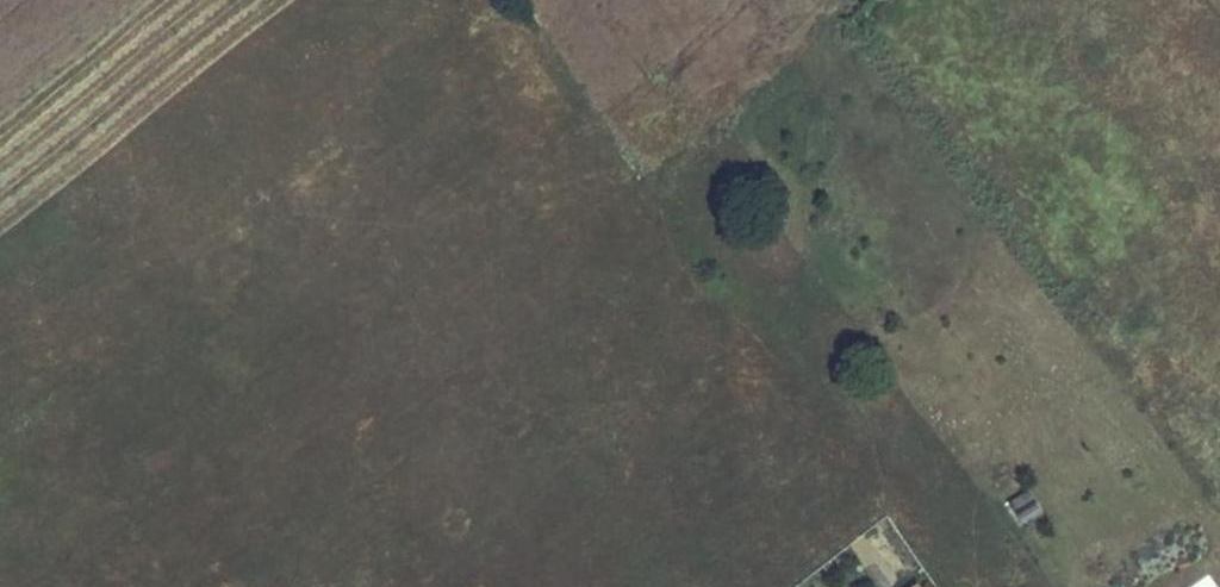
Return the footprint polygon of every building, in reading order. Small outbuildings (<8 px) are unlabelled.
[(1026,488),(1005,500),(1019,525),(1040,513),(1026,488)]
